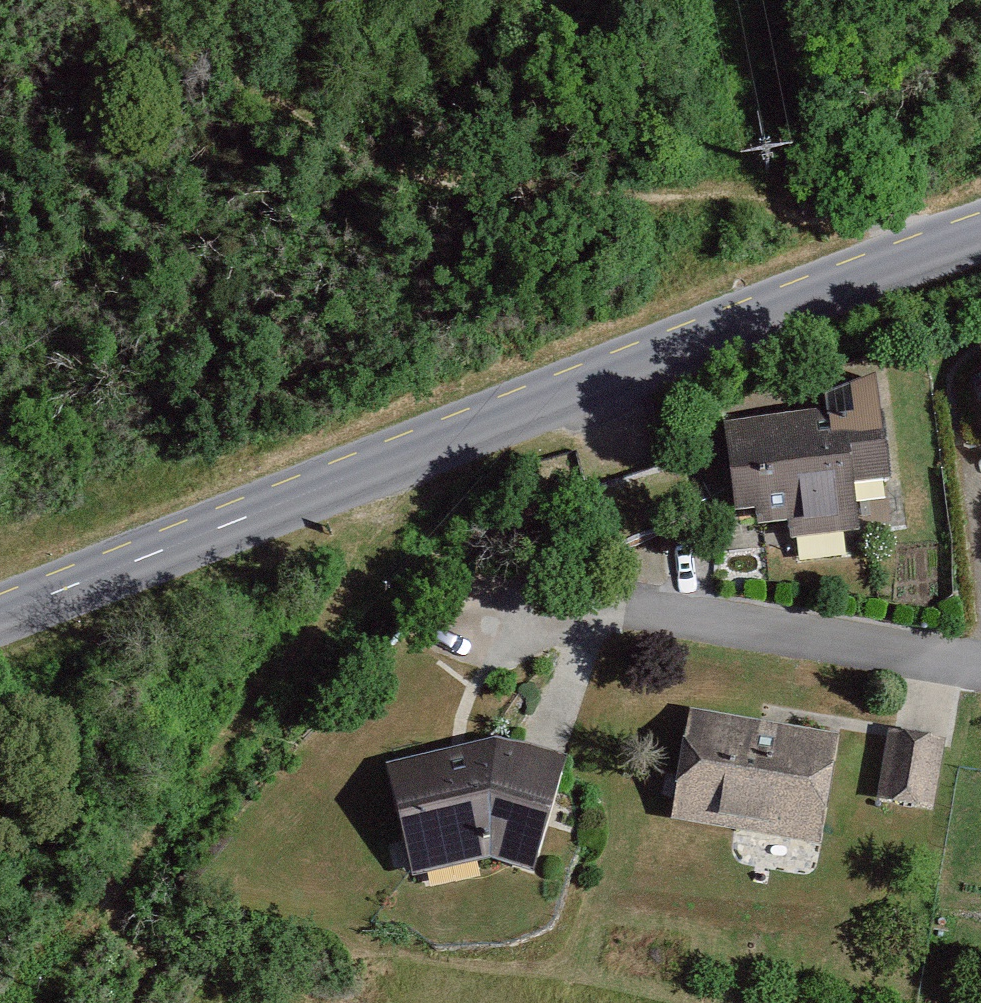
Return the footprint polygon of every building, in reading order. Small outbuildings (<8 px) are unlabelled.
[(971,357),(980,388),(980,353),(971,357)] [(815,410),(709,421),(719,517),(774,511),(778,542),(840,536),(836,496),(877,492),(870,425),(817,430),(815,410)] [(831,740),(683,713),(662,821),(810,849),(831,740)] [(940,745),(879,736),(868,805),(929,814),(940,745)] [(518,879),(551,762),(471,739),(369,770),(403,884),(466,865),(518,879)]
